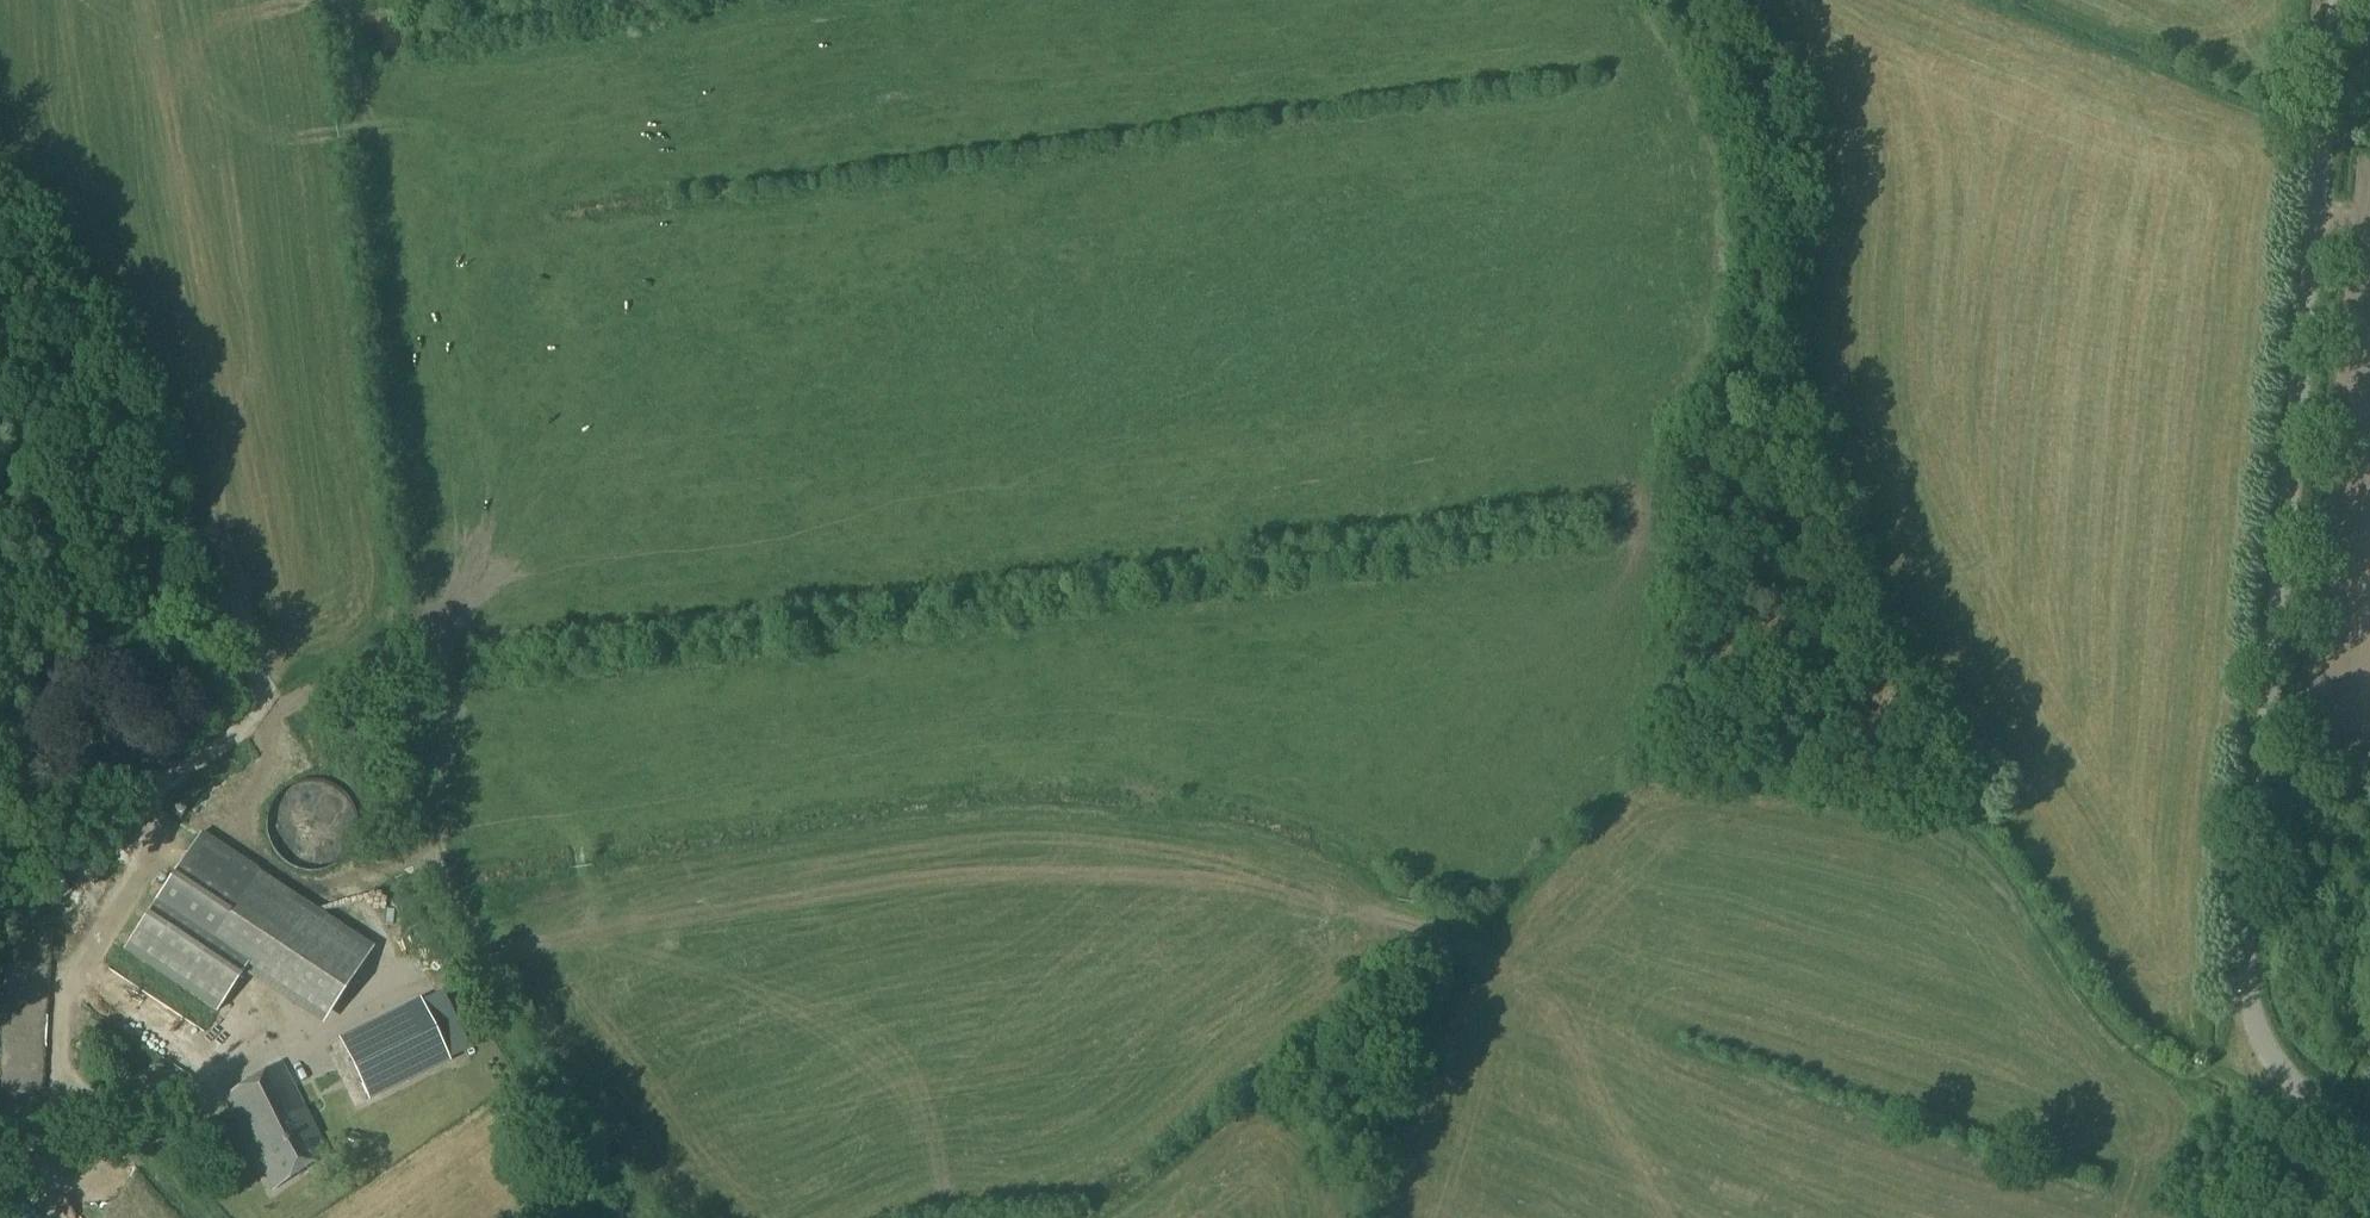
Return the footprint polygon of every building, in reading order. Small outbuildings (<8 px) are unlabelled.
[(376,950),(261,870),(224,923),(168,884),(126,946),(220,1008),(242,974),(323,1027),(376,950)] [(337,1041),(367,1103),(448,1064),(418,1002),(337,1041)] [(326,1155),(281,1064),(223,1100),(272,1191),(326,1155)]
